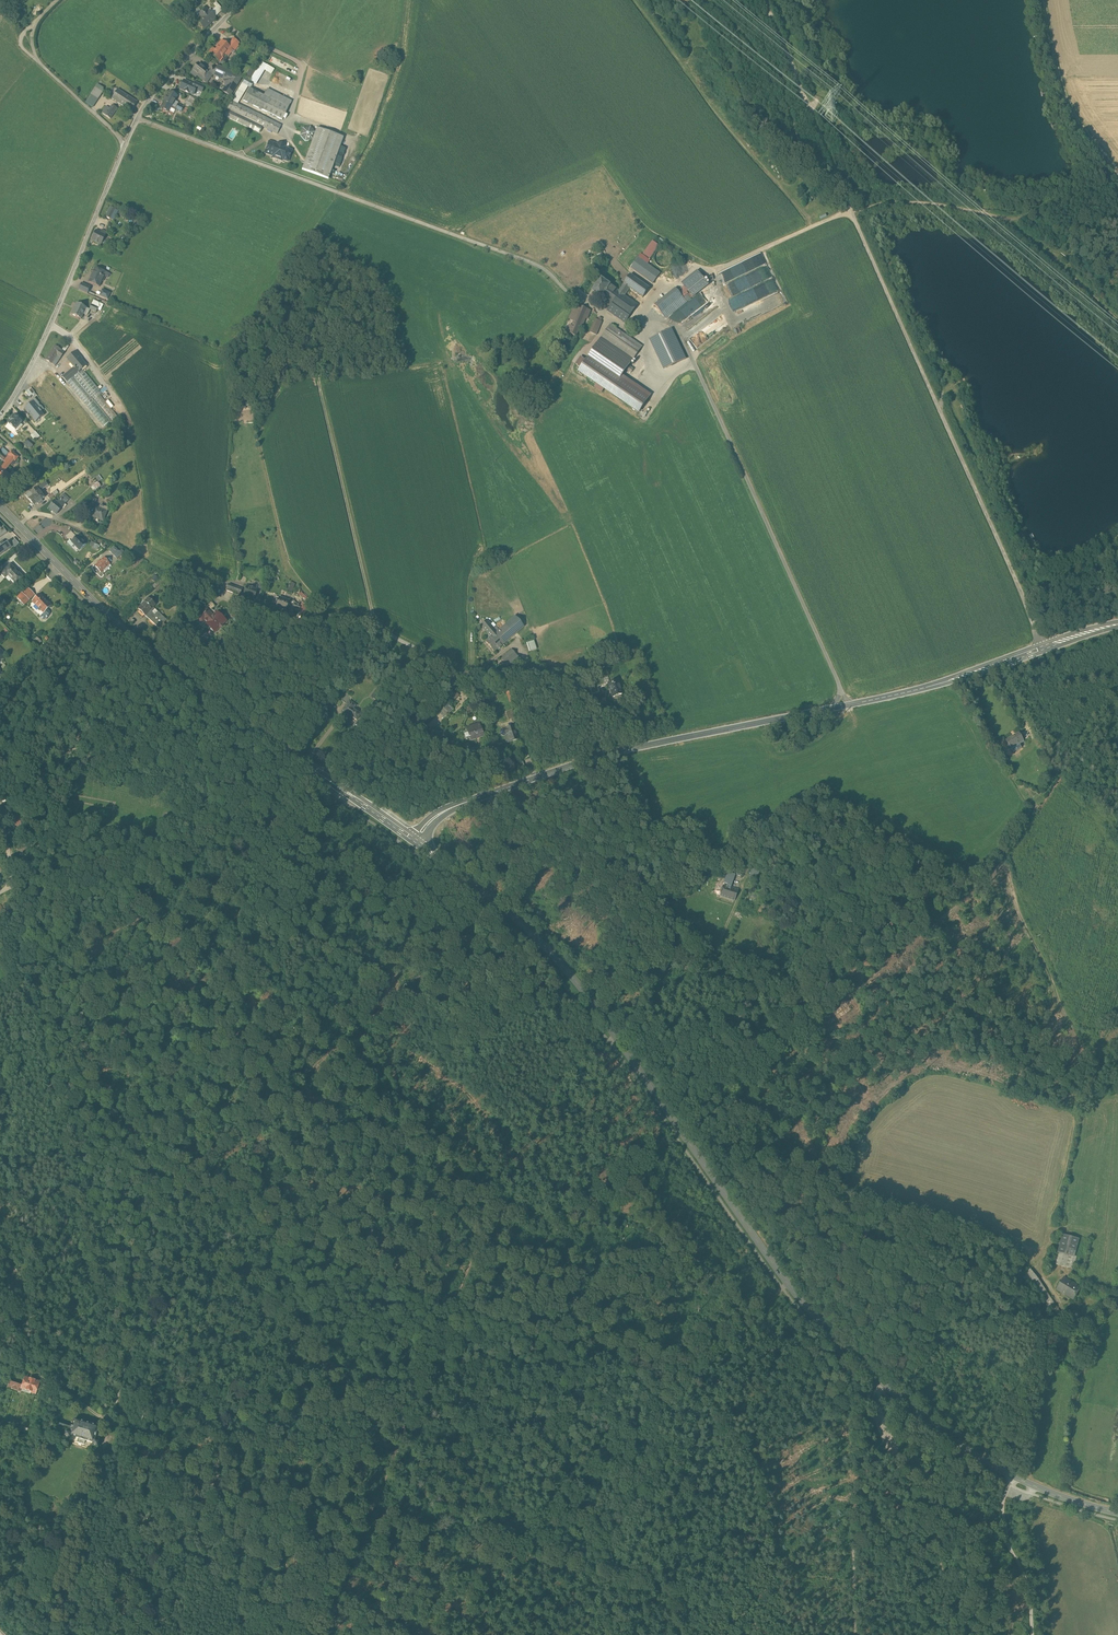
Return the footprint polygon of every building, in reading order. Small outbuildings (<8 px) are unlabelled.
[(217,17),(224,10),(216,3),(214,5),(217,7),(212,11),(217,17)] [(198,22),(205,30),(217,19),(213,14),(207,8),(199,15),(202,19),(198,22)] [(215,50),(215,51),(222,57),(230,47),(221,41),(218,44),(219,45),(215,50)] [(222,57),(215,51),(215,50),(213,48),(209,53),(211,55),(219,61),(222,57)] [(200,63),(191,74),(206,85),(213,77),(225,81),(226,87),(223,94),(232,98),(243,78),(221,66),(207,70),(200,63)] [(255,71),(246,66),(242,75),(251,79),(255,71)] [(246,78),(243,83),(252,88),(254,83),(246,78)] [(181,79),(178,89),(193,95),(195,90),(202,92),(204,85),(192,80),(191,83),(181,79)] [(103,92),(95,88),(86,102),(94,107),(103,92)] [(249,88),(243,100),(283,120),(292,100),(268,89),(265,95),(249,88)] [(137,101),(119,90),(113,100),(130,111),(137,101)] [(162,108),(169,112),(179,96),(171,92),(162,108)] [(263,127),(277,134),(281,125),(231,101),(224,116),(260,133),(263,127)] [(107,106),(102,113),(111,118),(118,108),(113,105),(110,108),(107,106)] [(312,126),(302,128),(301,136),(305,142),(313,140),(316,132),(312,126)] [(329,179),(345,137),(318,127),(316,132),(313,140),(302,168),(329,179)] [(265,154),(289,162),(294,149),(269,141),(265,154)] [(118,210),(110,207),(106,216),(114,220),(118,210)] [(106,235),(96,230),(91,239),(101,244),(106,235)] [(659,246),(652,242),(644,255),(651,259),(659,246)] [(640,253),(638,257),(649,264),(652,260),(640,253)] [(729,280),(767,264),(763,253),(717,272),(722,285),(730,282),(729,280)] [(638,257),(630,268),(652,283),(660,272),(638,257)] [(95,268),(89,282),(99,287),(106,272),(95,268)] [(698,271),(682,284),(693,297),(708,284),(698,271)] [(639,305),(626,296),(631,289),(645,298),(652,289),(631,274),(624,284),(616,294),(618,295),(612,304),(630,317),(639,305)] [(610,285),(601,279),(592,293),(601,299),(610,285)] [(90,287),(81,283),(79,290),(87,294),(90,287)] [(619,291),(610,285),(601,299),(609,305),(619,291)] [(676,289),(655,304),(665,319),(686,303),(676,289)] [(90,309),(77,303),(72,314),(81,319),(83,314),(87,315),(90,309),(96,312),(98,309),(100,303),(93,300),(92,305),(90,309)] [(591,311),(575,304),(568,320),(573,322),(571,327),(569,326),(566,333),(577,338),(586,318),(587,319),(591,311)] [(612,304),(607,311),(626,324),(630,317),(612,304)] [(602,322),(595,319),(589,333),(597,336),(602,322)] [(610,324),(601,338),(634,360),(643,346),(610,324)] [(687,333),(690,338),(703,329),(700,324),(687,333)] [(649,338),(662,369),(685,360),(673,328),(649,338)] [(601,338),(588,358),(621,380),(624,375),(634,360),(601,338)] [(55,346),(45,359),(55,366),(64,352),(61,350),(55,346)] [(80,356),(75,351),(67,358),(75,367),(63,377),(67,382),(82,369),(86,365),(79,356),(80,356)] [(575,364),(580,367),(584,358),(580,356),(575,364)] [(621,380),(588,358),(579,371),(641,412),(652,395),(624,375),(621,380)] [(69,387),(52,367),(43,375),(60,395),(69,387)] [(100,390),(82,369),(67,382),(71,386),(104,427),(117,416),(100,395),(101,394),(98,391),(100,390)] [(104,427),(71,386),(69,387),(60,395),(93,436),(104,427)] [(33,396),(36,394),(30,387),(25,391),(29,396),(32,394),(33,396)] [(28,402),(20,409),(27,417),(35,410),(28,402)] [(22,422),(14,416),(8,423),(15,429),(17,428),(19,429),(22,426),(20,424),(22,422)] [(35,431),(31,435),(35,440),(40,436),(35,431)] [(33,445),(27,441),(24,444),(30,449),(33,445)] [(11,451),(6,457),(6,458),(3,461),(5,462),(1,467),(5,471),(14,460),(15,461),(19,457),(11,451)] [(0,467),(0,482),(5,487),(13,478),(5,471),(1,467),(0,467)] [(93,490),(101,486),(98,481),(91,485),(93,490)] [(45,482),(37,488),(40,492),(48,485),(45,482)] [(37,488),(27,496),(34,506),(45,498),(40,492),(37,488)] [(70,499),(64,494),(60,499),(66,504),(70,499)] [(56,500),(49,508),(57,514),(66,504),(60,499),(57,502),(56,500)] [(107,511),(96,507),(92,516),(103,521),(107,511)] [(71,531),(66,536),(70,540),(72,542),(77,537),(71,531)] [(86,544),(78,536),(77,537),(72,542),(70,540),(67,543),(71,548),(74,545),(80,550),(86,544)] [(15,539),(10,543),(13,549),(19,543),(15,539)] [(91,541),(89,546),(98,550),(100,545),(91,541)] [(0,544),(0,554),(11,547),(8,543),(5,545),(3,542),(0,544)] [(122,554),(113,546),(108,551),(117,559),(122,554)] [(106,556),(97,565),(98,566),(97,567),(100,570),(101,570),(102,571),(111,562),(106,556)] [(24,577),(10,564),(1,573),(5,578),(8,575),(17,584),(24,577)] [(235,586),(229,583),(226,590),(233,592),(234,591),(234,590),(235,586)] [(256,589),(247,585),(243,594),(254,598),(257,590),(258,589),(256,589)] [(34,594),(29,589),(23,594),(28,599),(34,594)] [(28,599),(23,594),(22,593),(18,598),(21,601),(21,602),(22,604),(24,604),(28,599)] [(40,593),(32,601),(44,613),(51,605),(40,593)] [(290,600),(280,597),(276,607),(286,611),(290,600)] [(148,599),(138,609),(145,616),(153,608),(155,605),(148,599)] [(210,601),(204,607),(206,609),(209,612),(212,609),(215,606),(210,601)] [(167,621),(153,608),(145,616),(161,631),(166,626),(163,624),(167,621)] [(209,612),(206,609),(197,618),(202,622),(204,620),(207,623),(207,624),(210,628),(210,630),(213,632),(214,632),(215,632),(226,621),(217,612),(216,613),(213,616),(209,612)] [(239,613),(234,611),(232,615),(239,620),(240,617),(237,615),(239,613)] [(486,641),(495,651),(524,626),(516,616),(497,631),(488,620),(482,625),(491,637),(486,641)] [(149,626),(145,631),(149,635),(154,631),(149,626)] [(37,638),(32,643),(35,646),(40,641),(37,638)] [(526,642),(530,651),(537,648),(534,639),(526,642)] [(522,660),(513,649),(501,659),(510,670),(522,660)] [(603,679),(589,683),(593,695),(600,693),(598,687),(604,685),(603,679)] [(619,682),(609,686),(613,698),(623,695),(619,682)] [(355,706),(348,701),(341,710),(355,721),(359,715),(352,709),(355,706)] [(484,738),(480,724),(466,728),(471,742),(484,738)] [(519,740),(515,727),(504,730),(508,743),(519,740)] [(1024,742),(1019,733),(1006,741),(1011,749),(1024,742)] [(532,758),(515,764),(519,774),(535,769),(532,758)] [(724,885),(731,887),(735,875),(729,872),(724,885)] [(731,887),(724,885),(720,897),(735,902),(739,889),(731,887)] [(1079,1238),(1063,1234),(1055,1263),(1073,1268),(1076,1256),(1075,1255),(1079,1238)] [(1030,1268),(1022,1275),(1030,1285),(1031,1284),(1032,1284),(1039,1279),(1030,1268)] [(1080,1287),(1066,1278),(1058,1290),(1073,1299),(1080,1287)] [(1046,1290),(1039,1279),(1032,1284),(1038,1295),(1046,1290)] [(1058,1307),(1046,1290),(1039,1294),(1051,1311),(1052,1311),(1058,1307)] [(20,1384),(21,1379),(10,1375),(9,1380),(20,1384)] [(39,1382),(25,1377),(22,1385),(10,1380),(7,1387),(21,1392),(22,1389),(35,1393),(39,1382)] [(94,1439),(97,1427),(76,1420),(74,1428),(56,1422),(52,1434),(97,1448),(99,1441),(94,1439)]
